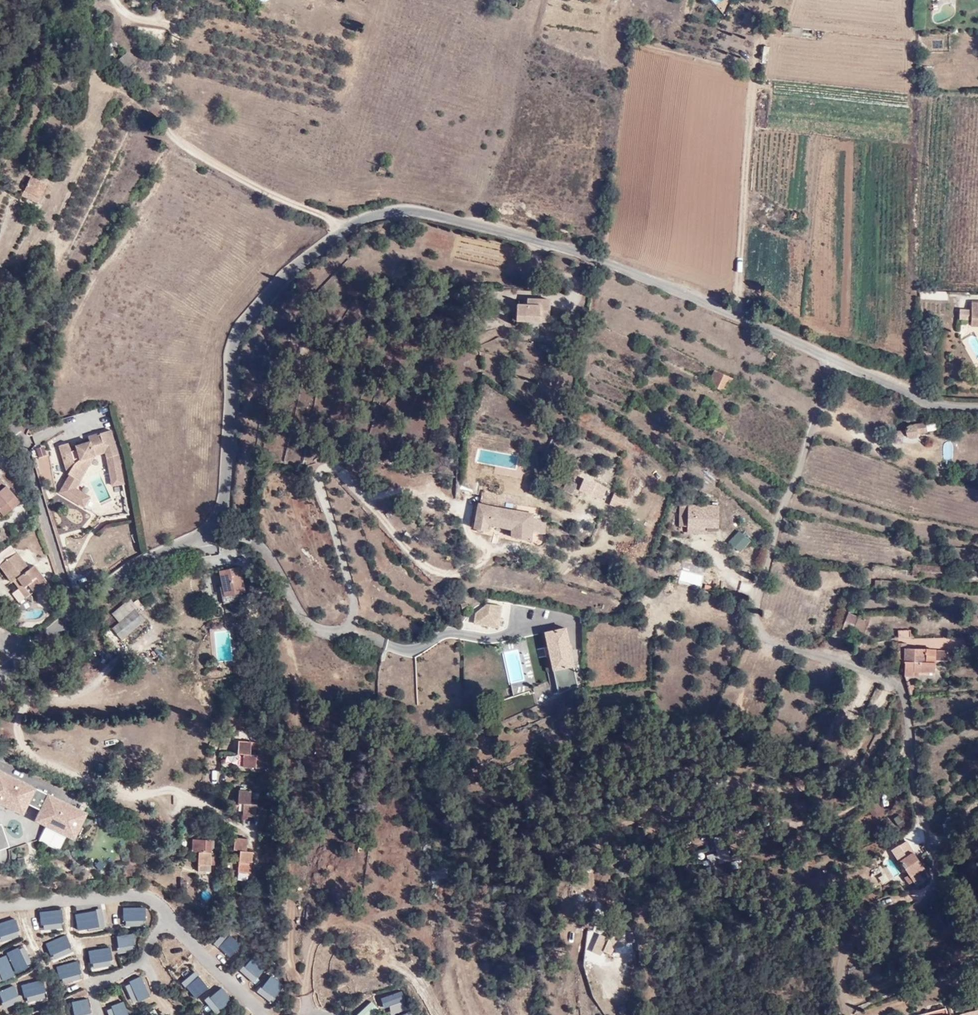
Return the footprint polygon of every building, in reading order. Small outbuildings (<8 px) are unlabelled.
[(124,53),(119,61),(127,67),(133,59),(124,53)] [(381,169),(374,167),(372,175),(379,177),(381,169)] [(26,184),(42,191),(47,181),(31,173),(26,184)] [(23,190),(40,198),(42,191),(26,184),(23,190)] [(518,305),(518,321),(542,322),(542,316),(552,317),(553,301),(530,300),(530,306),(518,305)] [(977,309),(977,301),(969,301),(968,308),(977,309)] [(968,308),(968,310),(968,319),(967,323),(974,323),(974,327),(977,327),(977,309),(968,308)] [(956,319),(968,319),(968,310),(957,310),(956,319)] [(341,321),(334,317),(327,327),(334,331),(341,321)] [(776,354),(770,351),(767,357),(773,360),(776,354)] [(715,369),(709,382),(726,390),(733,376),(715,369)] [(904,427),(905,434),(911,436),(915,432),(926,430),(925,422),(907,423),(904,427)] [(725,428),(715,424),(711,434),(720,439),(725,428)] [(68,440),(58,443),(66,470),(69,472),(68,474),(59,489),(83,503),(88,494),(74,485),(93,453),(104,449),(111,482),(121,480),(118,463),(113,445),(108,428),(87,434),(88,439),(75,443),(69,445),(68,440)] [(46,455),(43,446),(33,449),(36,458),(46,455)] [(1,509),(17,496),(0,475),(0,507),(1,509)] [(605,487),(582,477),(579,486),(602,495),(605,487)] [(564,493),(573,495),(577,485),(568,482),(564,493)] [(628,496),(615,492),(612,500),(624,505),(628,496)] [(528,534),(530,517),(510,513),(510,510),(474,502),(472,528),(483,531),(484,524),(507,529),(505,537),(535,543),(536,539),(527,538),(528,534)] [(703,523),(703,526),(716,526),(716,503),(685,502),(685,504),(684,522),(703,523)] [(471,504),(458,503),(456,516),(469,518),(471,504)] [(684,522),(685,504),(677,504),(676,524),(684,524),(684,522)] [(545,526),(545,521),(530,517),(528,534),(543,537),(545,526)] [(556,522),(550,521),(545,521),(545,526),(560,530),(562,526),(560,525),(556,522)] [(739,553),(750,541),(738,530),(727,542),(739,553)] [(29,589),(45,577),(33,561),(29,565),(15,547),(0,558),(0,564),(4,571),(11,565),(18,574),(29,589)] [(218,567),(222,592),(241,588),(237,564),(218,567)] [(11,565),(4,571),(11,579),(14,577),(18,574),(11,565)] [(699,585),(702,575),(681,569),(678,579),(699,585)] [(14,577),(26,592),(29,589),(18,574),(14,577)] [(896,588),(895,577),(878,578),(879,586),(880,589),(896,588)] [(879,586),(878,578),(870,579),(871,586),(879,586)] [(18,589),(11,594),(18,603),(24,598),(18,589)] [(120,602),(101,616),(107,625),(126,611),(120,602)] [(516,605),(508,604),(507,615),(515,616),(516,605)] [(495,608),(487,607),(473,618),(472,626),(497,628),(499,614),(494,614),(495,608)] [(845,612),(837,629),(849,634),(850,630),(861,634),(866,621),(845,612)] [(564,626),(541,632),(550,669),(573,664),(564,626)] [(905,638),(905,630),(896,630),(896,637),(905,638)] [(903,670),(903,676),(905,677),(918,677),(919,672),(935,673),(936,651),(905,649),(905,643),(895,643),(895,663),(903,663),(903,670)] [(568,676),(557,680),(562,692),(573,687),(568,676)] [(531,688),(538,702),(554,694),(548,680),(531,688)] [(914,685),(906,685),(907,698),(915,698),(914,685)] [(507,699),(492,707),(498,716),(513,708),(507,699)] [(248,752),(249,738),(242,737),(234,744),(234,751),(241,752),(241,764),(264,765),(264,752),(248,752)] [(24,815),(29,803),(40,808),(34,820),(73,840),(87,812),(0,770),(0,803),(24,815)] [(248,789),(235,789),(234,800),(240,800),(240,814),(252,815),(254,803),(248,801),(248,789)] [(244,837),(232,837),(232,850),(238,850),(238,862),(250,862),(250,851),(244,850),(244,837)] [(210,839),(191,839),(190,849),(195,849),(194,868),(209,868),(210,839)] [(719,862),(729,858),(726,850),(716,854),(719,862)] [(911,852),(897,860),(907,875),(902,878),(906,884),(911,882),(911,883),(919,878),(916,873),(923,869),(911,852)] [(710,866),(718,864),(715,853),(707,856),(710,866)] [(147,901),(109,905),(113,930),(148,927),(147,901)] [(106,903),(71,907),(74,935),(107,933),(106,903)] [(64,904),(27,910),(34,935),(66,929),(64,904)] [(0,915),(0,943),(24,936),(15,912),(0,915)] [(612,919),(611,920),(596,943),(605,948),(612,935),(629,934),(629,924),(622,924),(622,921),(612,919)] [(222,928),(208,947),(228,963),(241,944),(222,928)] [(67,931),(40,942),(50,963),(77,952),(67,931)] [(134,931),(114,935),(117,957),(140,952),(134,931)] [(109,936),(80,940),(88,975),(116,970),(109,936)] [(5,950),(6,952),(18,975),(36,966),(25,942),(5,950)] [(17,977),(2,952),(0,952),(0,984),(17,977)] [(253,954),(238,973),(254,985),(267,965),(253,954)] [(78,957),(54,966),(64,995),(88,987),(78,957)] [(200,967),(179,984),(195,1002),(217,984),(200,967)] [(117,979),(119,985),(132,1007),(155,996),(140,969),(117,979)] [(43,974),(19,981),(28,1008),(50,1002),(43,974)] [(270,974),(255,993),(271,1005),(284,985),(270,974)] [(26,1010),(16,982),(0,987),(0,1014),(13,1014),(26,1010)] [(200,1003),(209,1014),(214,1014),(233,999),(221,985),(200,1003)] [(380,996),(386,1014),(393,1014),(409,1010),(403,989),(380,996)] [(100,1001),(105,1014),(132,1014),(123,996),(100,1001)] [(68,1001),(70,1014),(94,1014),(89,997),(68,1001)] [(373,999),(353,1014),(383,1014),(373,999)] [(146,1010),(149,1014),(169,1014),(161,1002),(146,1010)] [(619,1014),(627,1014),(625,1005),(617,1007),(619,1014)]
